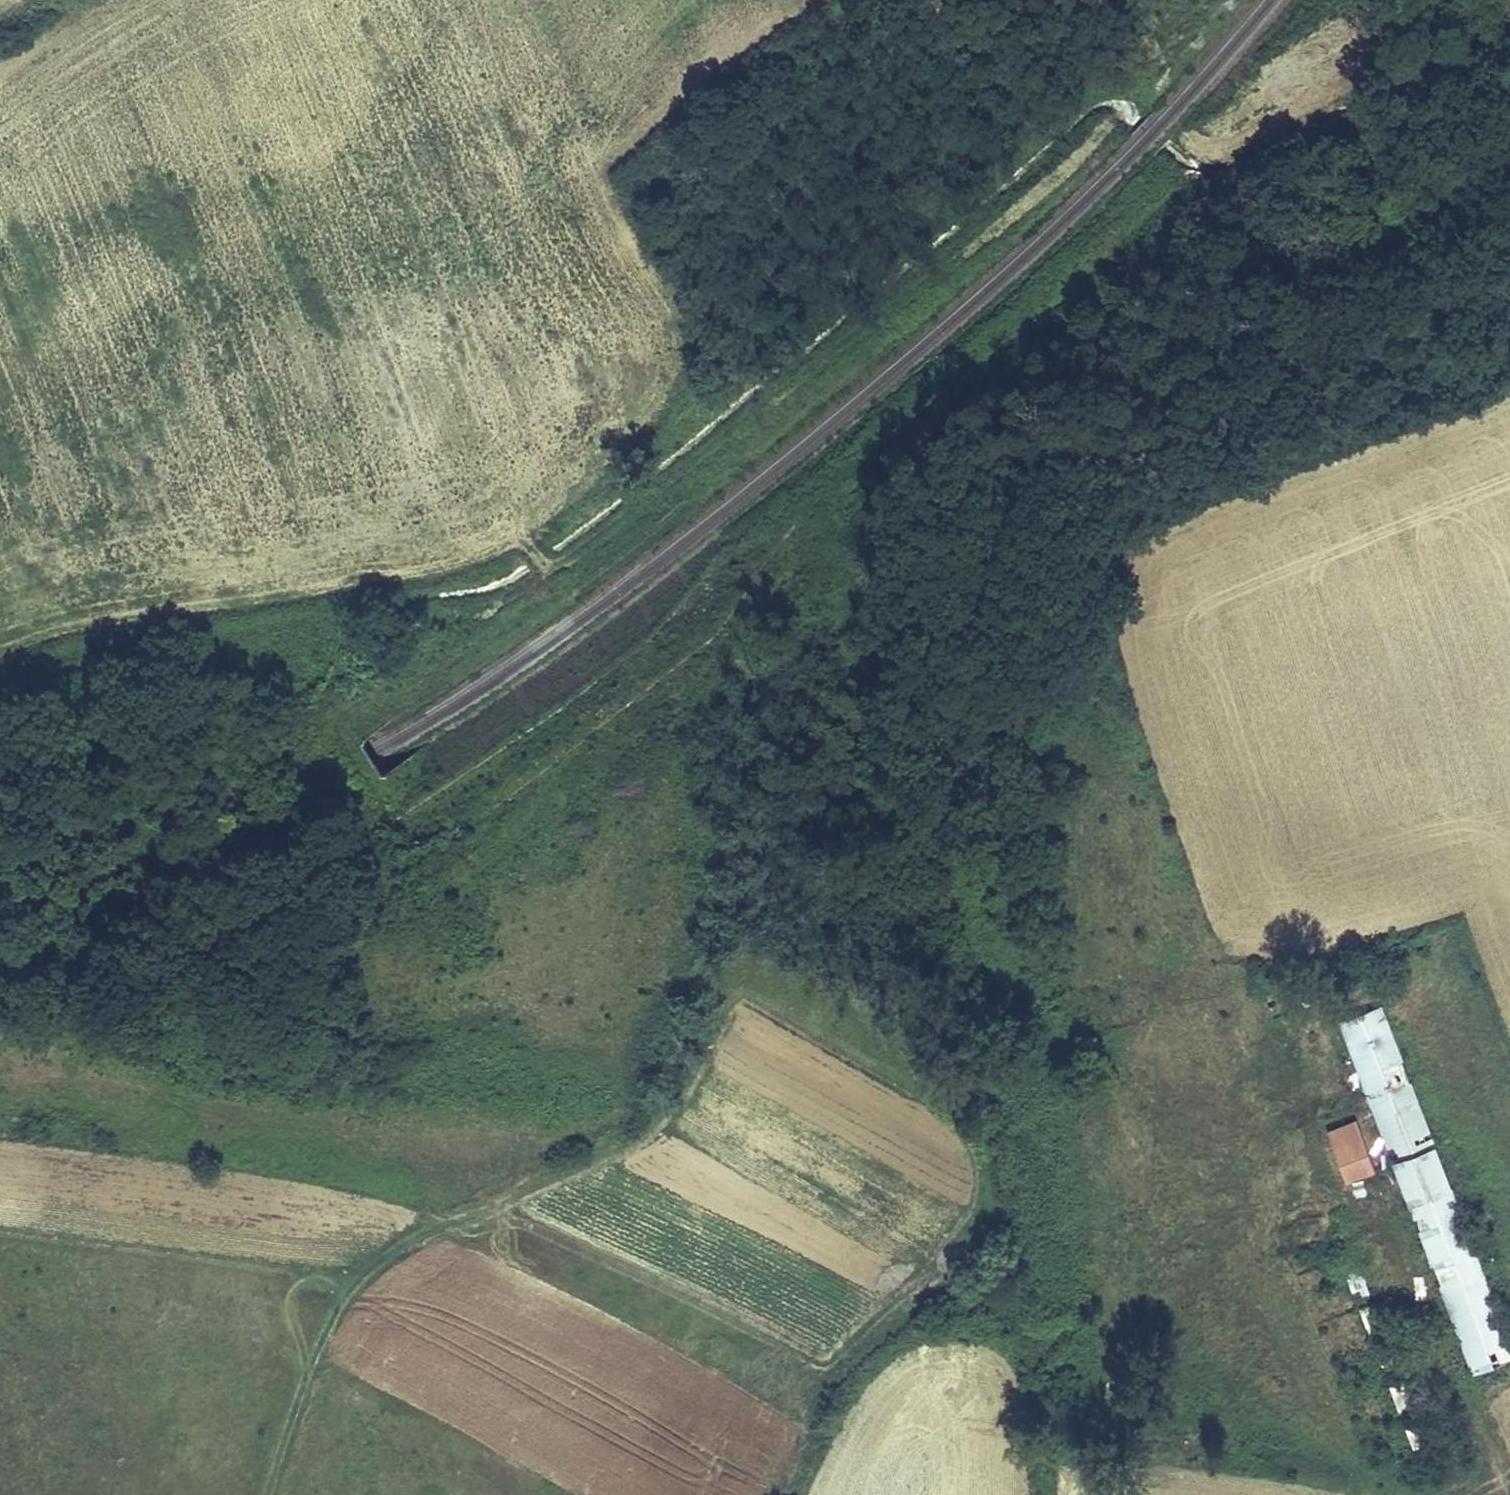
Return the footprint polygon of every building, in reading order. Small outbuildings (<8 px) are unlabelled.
[(1307,1069),(1457,1410),(1497,1393),(1347,1051),(1307,1069)] [(1345,1269),(1353,1299),(1369,1295),(1361,1265),(1345,1269)] [(1409,1404),(1404,1381),(1391,1385),(1396,1407),(1409,1404)]
